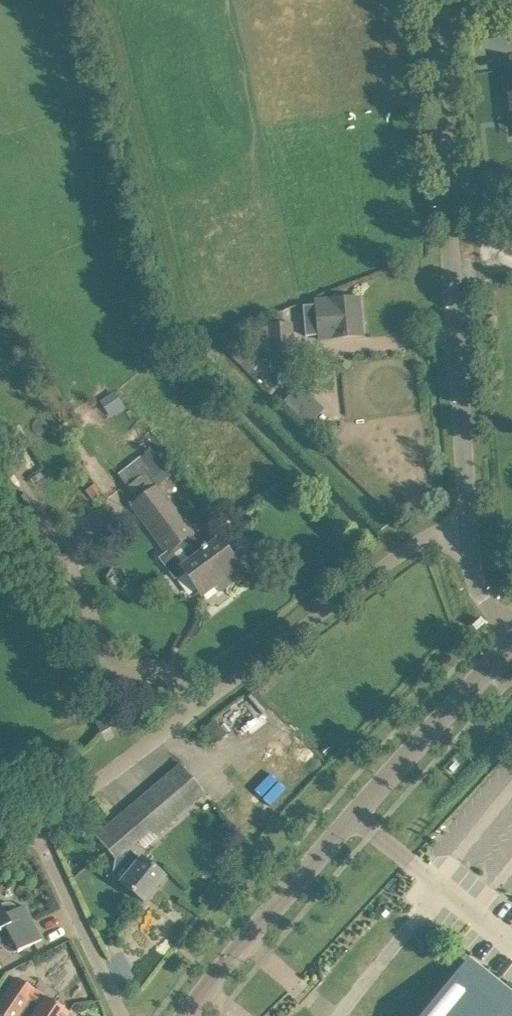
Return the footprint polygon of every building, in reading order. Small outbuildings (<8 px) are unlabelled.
[(503,68),(509,120),(511,120),(511,67),(503,68)] [(305,336),(319,335),(319,338),(361,335),(357,299),(316,302),(317,305),(303,307),(305,336)] [(268,327),(252,328),(255,360),(293,358),(293,354),(291,323),(267,325),(268,327)] [(244,351),(234,340),(231,336),(221,346),(258,384),(263,379),(253,369),(257,364),(244,351)] [(301,393),(287,410),(306,426),(320,409),(301,393)] [(108,416),(122,409),(115,396),(102,403),(108,416)] [(203,549),(159,486),(176,473),(157,445),(118,474),(138,499),(131,505),(168,555),(180,545),(190,558),(179,567),(201,593),(214,582),(211,579),(216,575),(225,586),(243,573),(230,555),(236,551),(236,545),(232,540),(230,538),(224,540),(220,543),(216,538),(203,549)] [(101,733),(111,727),(106,717),(95,723),(101,733)] [(259,747),(226,783),(207,765),(191,782),(224,813),(240,796),(234,791),(241,784),(256,798),(265,789),(266,790),(275,780),(274,779),(286,766),(263,745),(260,748),(259,747)] [(122,813),(95,836),(115,859),(119,856),(133,868),(121,883),(144,902),(165,877),(142,858),(141,859),(129,848),(150,830),(156,836),(174,820),(149,790),(122,813)] [(0,904),(0,946),(12,940),(18,952),(24,949),(42,940),(24,905),(18,909),(17,907),(15,906),(14,905),(13,904),(11,903),(9,903),(7,903),(5,903),(6,906),(2,908),(0,904)] [(465,961),(421,1015),(511,1015),(511,999),(465,961)] [(69,1013),(18,978),(0,1004),(0,1015),(1,1015),(67,1015),(69,1013)]
